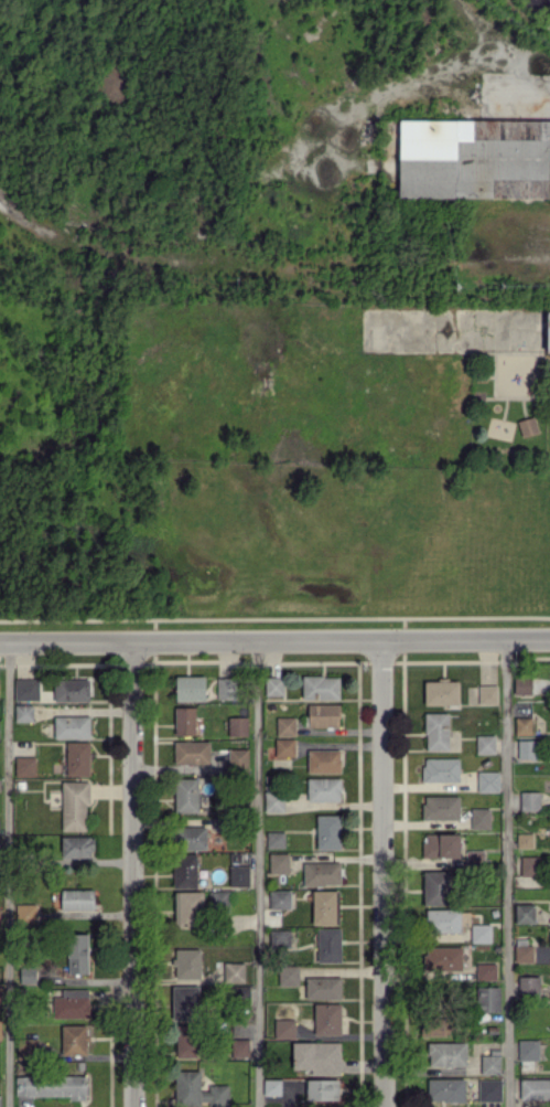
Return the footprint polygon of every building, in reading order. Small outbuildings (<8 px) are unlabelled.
[(548,198),(548,159),(549,159),(549,120),(399,120),(398,198),(548,198)] [(538,433),(534,416),(517,421),(521,437),(538,433)] [(205,676),(175,676),(175,700),(205,701),(205,676)] [(284,695),(283,676),(265,676),(265,695),(284,695)] [(339,676),(301,676),(302,699),(339,699),(339,676)] [(217,698),(236,699),(236,678),(217,677),(217,698)] [(513,694),(531,693),(531,677),(513,678),(513,694)] [(38,679),(14,679),(14,701),(38,701),(38,679)] [(54,701),(89,700),(88,679),(54,680),(54,701)] [(424,681),(424,705),(459,704),(458,680),(424,681)] [(478,705),(497,704),(496,685),(478,685),(478,705)] [(308,727),(339,726),(339,704),(307,704),(308,727)] [(32,721),(32,705),(15,705),(15,721),(32,721)] [(175,734),(195,734),(195,707),(175,707),(175,734)] [(448,712),(425,712),(425,751),(448,750),(448,712)] [(89,738),(89,715),(54,716),(54,738),(89,738)] [(247,716),(228,716),(228,736),(248,736),(247,716)] [(530,734),(531,717),(515,716),(515,734),(530,734)] [(295,735),(295,717),(276,717),(276,735),(295,735)] [(494,754),(495,735),(476,734),(475,753),(494,754)] [(294,738),(275,739),(275,756),(295,756),(294,738)] [(517,740),(518,759),(537,759),(537,740),(517,740)] [(174,764),(209,763),(209,741),(173,742),(174,764)] [(89,742),(66,742),(66,776),(90,775),(89,742)] [(229,770),(248,770),(248,748),(228,748),(229,770)] [(340,749),(307,749),(307,773),(340,773),(340,749)] [(34,756),(15,757),(15,776),(35,776),(34,756)] [(459,758),(423,758),(423,782),(458,782),(459,758)] [(499,771),(477,771),(477,792),(499,792),(499,771)] [(175,813),(198,812),(197,777),(173,778),(175,813)] [(340,800),(340,777),(307,778),(307,801),(340,800)] [(87,781),(62,781),(61,830),(86,831),(87,781)] [(264,792),(264,812),(284,812),(283,791),(264,792)] [(540,810),(540,791),(520,792),(520,810),(540,810)] [(423,796),(423,820),(459,819),(459,796),(423,796)] [(490,829),(489,808),(470,808),(470,829),(490,829)] [(316,849),(340,848),(339,814),(316,815),(316,849)] [(206,848),(205,826),(172,827),(172,850),(206,848)] [(266,848),(285,847),(284,831),(266,831),(266,848)] [(422,857),(459,858),(459,834),(423,833),(422,857)] [(516,847),(533,848),(533,833),(516,833),(516,847)] [(94,836),(61,836),(60,864),(83,865),(83,857),(94,857),(94,836)] [(483,850),(465,850),(466,866),(483,866),(483,850)] [(268,872),(288,873),(289,853),(269,853),(268,872)] [(196,888),(196,854),(173,854),(173,888),(196,888)] [(520,875),(538,876),(539,856),(520,856),(520,875)] [(340,862),(303,863),(303,886),(340,885),(340,862)] [(248,866),(229,866),(229,886),(249,886),(248,866)] [(423,905),(451,905),(452,871),(423,870),(423,905)] [(61,890),(61,911),(94,910),(93,889),(61,890)] [(291,908),(290,890),(268,890),(269,908),(291,908)] [(312,924),(338,924),(338,890),(312,890),(312,924)] [(202,891),(175,891),(174,926),(201,927),(202,891)] [(35,904),(15,904),(16,921),(36,921),(35,904)] [(534,904),(514,904),(515,923),(535,923),(534,904)] [(459,933),(460,909),(426,908),(425,932),(459,933)] [(490,943),(490,924),(471,924),(471,943),(490,943)] [(317,962),(340,962),(340,928),(317,928),(317,962)] [(268,929),(268,947),(290,948),(290,930),(268,929)] [(86,934),(67,934),(68,974),(87,973),(86,934)] [(514,961),(533,962),(533,945),(525,945),(525,944),(514,944),(514,961)] [(461,947),(425,946),(424,969),(461,970),(461,947)] [(200,979),(200,949),(174,948),(174,978),(200,979)] [(244,962),(222,962),(222,981),(243,981),(244,962)] [(496,963),(476,963),(476,980),(496,980),(496,963)] [(279,986),(298,985),(298,965),(278,965),(279,986)] [(540,996),(539,976),(518,977),(519,996),(540,996)] [(340,977),(305,977),(306,1000),(341,999),(340,977)] [(198,986),(172,986),(172,1020),(199,1020),(198,986)] [(498,1012),(499,987),(479,987),(478,1012),(498,1012)] [(61,989),(62,997),(53,997),(53,1018),(89,1017),(88,989),(61,989)] [(314,1035),(340,1035),(340,1003),(314,1003),(314,1035)] [(421,1034),(449,1035),(450,1013),(421,1012),(421,1034)] [(295,1019),(275,1018),(274,1038),(295,1038),(295,1019)] [(87,1024),(61,1025),(62,1054),(87,1053),(87,1024)] [(197,1057),(196,1025),(175,1025),(176,1057),(197,1057)] [(17,1039),(17,1058),(38,1058),(38,1038),(17,1039)] [(248,1038),(231,1039),(232,1057),(249,1056),(248,1038)] [(539,1039),(518,1039),(518,1060),(538,1060),(539,1039)] [(340,1074),(340,1041),(292,1042),(292,1070),(311,1069),(311,1075),(340,1074)] [(466,1042),(428,1042),(428,1067),(466,1067),(466,1042)] [(501,1055),(481,1055),(481,1074),(501,1074),(501,1055)] [(228,1086),(199,1086),(199,1070),(175,1070),(175,1104),(209,1105),(228,1105),(228,1086)] [(16,1096),(70,1095),(70,1100),(86,1100),(86,1075),(15,1076),(16,1096)] [(427,1078),(426,1101),(464,1102),(464,1079),(427,1078)] [(520,1079),(520,1102),(549,1102),(549,1078),(520,1079)] [(280,1095),(280,1079),(263,1080),(263,1095),(280,1095)] [(338,1079),(306,1079),(306,1100),(339,1100),(338,1079)] [(501,1101),(501,1079),(478,1079),(478,1101),(501,1101)]
